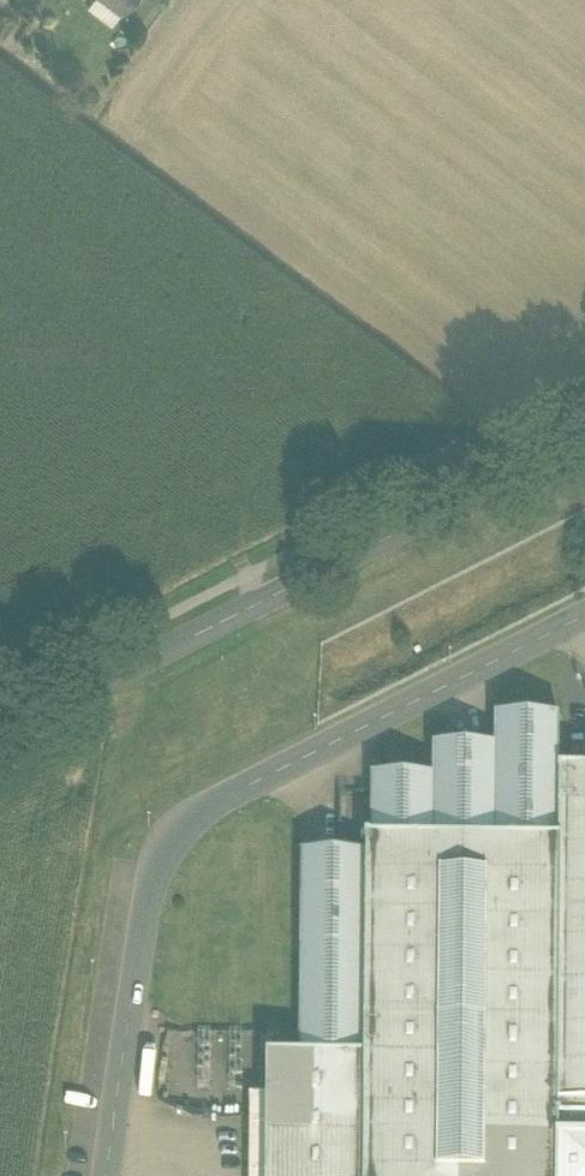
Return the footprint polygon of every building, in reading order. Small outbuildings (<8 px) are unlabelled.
[(559,779),(560,726),(496,725),(495,756),(434,755),(433,788),(495,789),(494,851),(367,850),(367,905),(302,904),(300,1065),(267,1065),(266,1175),(584,1175),(584,780),(559,779)]
